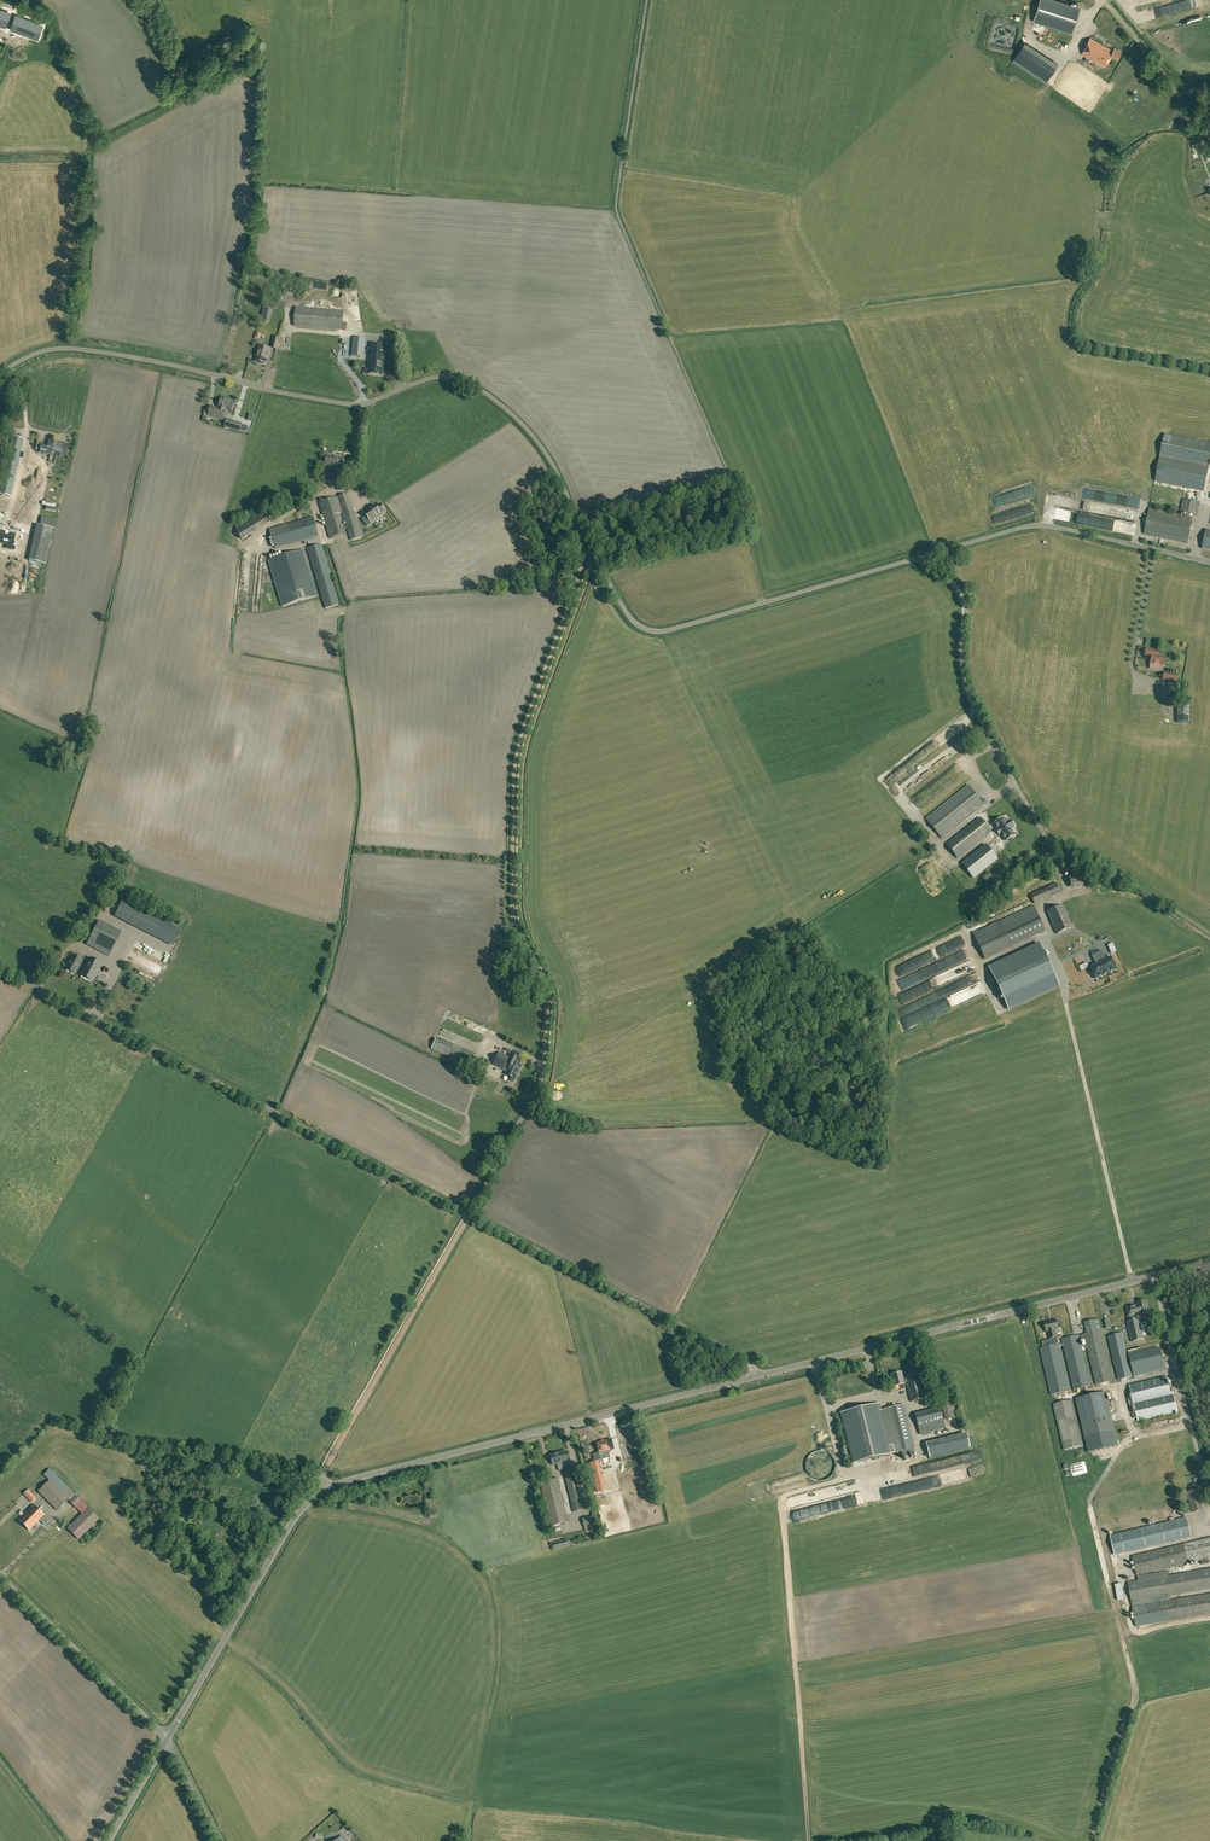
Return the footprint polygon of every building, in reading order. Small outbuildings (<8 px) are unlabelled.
[(1052,0),(1040,0),(1033,21),(1045,25),(1066,31),(1072,33),(1079,9),(1074,7),(1052,0)] [(5,29),(10,16),(6,14),(3,22),(0,21),(0,27),(5,29)] [(13,16),(8,29),(30,37),(35,24),(13,16)] [(1045,31),(1043,40),(1070,48),(1073,39),(1045,31)] [(1113,51),(1090,38),(1081,53),(1104,66),(1110,56),(1116,59),(1121,51),(1115,48),(1113,51)] [(1058,64),(1025,42),(1012,62),(1045,84),(1058,64)] [(365,294),(347,293),(344,329),(362,330),(365,294)] [(294,326),(342,330),(344,311),(295,307),(294,326)] [(263,308),(260,319),(270,322),(273,311),(263,308)] [(378,311),(374,310),(372,332),(384,333),(385,326),(380,325),(381,320),(377,320),(378,311)] [(276,350),(279,338),(274,337),(271,348),(276,350)] [(353,337),(352,356),(363,357),(365,338),(353,337)] [(382,375),(384,345),(370,344),(368,368),(367,374),(382,375)] [(271,349),(260,346),(256,361),(265,364),(267,355),(269,356),(271,349)] [(237,402),(222,397),(219,407),(219,409),(225,410),(226,409),(232,411),(234,406),(236,407),(237,402)] [(225,410),(219,409),(211,406),(208,415),(223,420),(225,413),(224,413),(225,410)] [(240,431),(242,424),(227,419),(225,426),(240,431)] [(1209,468),(1209,463),(1209,443),(1165,434),(1160,458),(1209,468)] [(0,491),(0,494),(10,496),(23,439),(12,437),(0,491)] [(40,450),(40,452),(47,453),(51,454),(52,451),(53,452),(56,442),(49,440),(49,443),(48,445),(42,444),(40,450)] [(56,442),(53,452),(60,453),(59,455),(66,457),(69,444),(59,442),(59,443),(56,442)] [(343,469),(344,457),(327,455),(325,466),(343,469)] [(1204,494),(1209,468),(1160,458),(1155,484),(1204,494)] [(24,465),(16,514),(17,515),(17,512),(24,513),(31,466),(24,465)] [(348,494),(338,497),(351,540),(362,537),(351,503),(348,494)] [(338,497),(319,503),(330,539),(346,534),(345,529),(347,528),(338,497)] [(59,502),(42,498),(41,501),(46,503),(45,506),(58,509),(59,502)] [(1197,515),(1200,502),(1183,499),(1180,512),(1197,515)] [(385,511),(380,505),(376,508),(374,505),(364,513),(371,522),(385,511)] [(1188,543),(1193,518),(1149,509),(1144,534),(1188,543)] [(241,539),(270,521),(265,512),(235,530),(241,539)] [(276,548),(319,536),(313,516),(270,528),(276,548)] [(41,518),(39,525),(54,528),(55,521),(41,518)] [(0,533),(0,542),(13,545),(15,534),(0,531),(0,533)] [(321,545),(307,549),(318,586),(332,582),(329,571),(321,545)] [(303,550),(268,561),(282,607),(317,596),(303,550)] [(1157,659),(1158,656),(1158,651),(1146,649),(1144,656),(1151,658),(1157,659)] [(1157,659),(1151,658),(1150,664),(1164,667),(1166,657),(1158,656),(1157,659)] [(1164,673),(1162,680),(1177,683),(1179,675),(1164,673)] [(1145,693),(1145,701),(1161,701),(1161,693),(1145,693)] [(1144,711),(1162,711),(1162,701),(1144,701),(1144,711)] [(1189,723),(1189,703),(1177,703),(1177,722),(1189,723)] [(1162,738),(1162,728),(1144,728),(1144,737),(1162,738)] [(939,741),(923,749),(926,756),(942,748),(939,741)] [(930,763),(902,789),(908,795),(935,768),(930,763)] [(981,801),(980,800),(968,785),(926,819),(942,839),(984,805),(981,801)] [(958,859),(992,831),(980,817),(946,844),(958,859)] [(1003,818),(994,824),(997,829),(1001,835),(1005,841),(1014,835),(1011,830),(1006,823),(1003,818)] [(962,864),(974,879),(998,860),(985,845),(962,864)] [(981,877),(985,883),(992,877),(988,872),(981,877)] [(1051,896),(1047,887),(1030,895),(1034,903),(1051,896)] [(181,930),(123,900),(115,915),(174,945),(181,930)] [(1033,905),(999,921),(1011,947),(1018,944),(1021,950),(1042,941),(1039,934),(1045,931),(1033,905)] [(1057,934),(1072,927),(1062,905),(1047,912),(1057,934)] [(121,932),(99,921),(87,944),(109,956),(121,932)] [(999,921),(973,934),(985,959),(1011,947),(999,921)] [(988,967),(1009,1011),(1060,987),(1039,943),(988,967)] [(491,954),(494,962),(495,963),(504,959),(500,950),(491,954)] [(156,951),(154,958),(165,962),(168,956),(156,951)] [(1097,953),(1106,974),(1116,969),(1111,957),(1105,959),(1104,960),(1103,958),(1104,957),(1101,951),(1097,953)] [(1106,974),(1097,953),(1092,955),(1095,961),(1096,961),(1097,963),(1096,964),(1090,967),(1095,979),(1106,974)] [(75,974),(82,960),(72,954),(65,969),(75,974)] [(93,982),(102,964),(88,957),(80,975),(93,982)] [(964,989),(948,995),(952,1004),(968,997),(964,989)] [(470,1068),(472,1064),(476,1054),(453,1044),(442,1039),(436,1051),(460,1063),(470,1068)] [(521,1066),(512,1061),(509,1067),(505,1065),(503,1069),(507,1071),(505,1075),(515,1079),(521,1066)] [(1140,1314),(1140,1315),(1149,1313),(1146,1300),(1137,1302),(1138,1305),(1140,1314)] [(1138,1305),(1126,1308),(1128,1317),(1133,1316),(1134,1320),(1138,1319),(1137,1315),(1140,1314),(1138,1305)] [(1099,1319),(1084,1322),(1086,1333),(1102,1330),(1099,1319)] [(1139,1319),(1138,1319),(1134,1320),(1127,1322),(1132,1342),(1144,1339),(1139,1319)] [(1056,1330),(1059,1329),(1057,1320),(1045,1322),(1047,1332),(1049,1331),(1050,1339),(1057,1337),(1056,1330)] [(1102,1330),(1084,1334),(1079,1335),(1081,1340),(1085,1340),(1086,1344),(1083,1345),(1085,1355),(1089,1355),(1096,1385),(1113,1381),(1102,1330)] [(1123,1333),(1108,1336),(1118,1380),(1133,1376),(1123,1333)] [(1079,1335),(1062,1339),(1073,1390),(1091,1386),(1081,1340),(1079,1335)] [(1050,1339),(1042,1342),(1043,1347),(1059,1343),(1057,1337),(1050,1339)] [(1128,1351),(1134,1377),(1171,1368),(1164,1342),(1128,1351)] [(1051,1395),(1071,1391),(1059,1343),(1043,1347),(1040,1348),(1051,1395)] [(902,1372),(892,1375),(895,1386),(899,1385),(900,1389),(905,1388),(905,1384),(904,1383),(907,1382),(906,1379),(904,1380),(902,1372)] [(918,1374),(906,1377),(906,1379),(907,1382),(912,1402),(925,1399),(918,1374)] [(1129,1385),(1137,1415),(1138,1421),(1178,1412),(1172,1388),(1170,1389),(1167,1376),(1129,1385)] [(1106,1392),(1075,1399),(1088,1453),(1119,1446),(1106,1392)] [(945,1419),(957,1416),(954,1405),(953,1398),(941,1401),(945,1419)] [(1053,1404),(1064,1451),(1084,1446),(1073,1400),(1053,1404)] [(879,1411),(882,1410),(880,1404),(839,1414),(852,1463),(889,1454),(879,1411)] [(904,1405),(882,1410),(879,1411),(889,1454),(907,1450),(908,1455),(916,1453),(914,1448),(915,1448),(904,1405)] [(915,1414),(918,1428),(920,1435),(946,1429),(940,1408),(931,1410),(915,1414)] [(611,1439),(609,1429),(596,1432),(597,1442),(611,1439)] [(967,1433),(926,1443),(929,1458),(971,1448),(967,1433)] [(611,1439),(597,1443),(600,1453),(601,1452),(603,1459),(608,1458),(610,1458),(608,1450),(614,1449),(611,1439)] [(565,1451),(550,1455),(553,1465),(557,1464),(559,1471),(563,1470),(564,1470),(569,1468),(565,1451)] [(594,1459),(595,1461),(603,1459),(601,1452),(600,1453),(593,1454),(594,1459)] [(589,1463),(597,1492),(605,1490),(597,1461),(589,1463)] [(573,1467),(569,1468),(564,1470),(563,1470),(571,1501),(573,1513),(585,1510),(573,1467)] [(954,1479),(981,1474),(980,1467),(953,1472),(954,1479)] [(43,1475),(49,1481),(39,1491),(57,1510),(65,1502),(68,1500),(74,1506),(80,1500),(49,1469),(43,1475)] [(569,1507),(561,1478),(539,1483),(551,1527),(575,1520),(571,1506),(569,1507)] [(1193,1512),(1203,1510),(1198,1490),(1188,1492),(1193,1512)] [(29,1530),(44,1515),(33,1505),(19,1520),(29,1530)] [(87,1508),(67,1528),(79,1539),(98,1520),(87,1508)] [(1197,1528),(1193,1512),(1185,1514),(1186,1518),(1110,1535),(1115,1555),(1192,1537),(1190,1530),(1197,1528)] [(582,1519),(585,1528),(599,1525),(598,1523),(596,1515),(582,1519)] [(1189,1563),(1209,1558),(1209,1538),(1184,1544),(1132,1556),(1137,1575),(1189,1563)] [(1128,1582),(1132,1606),(1171,1600),(1170,1595),(1209,1588),(1209,1568),(1169,1575),(1138,1580),(1128,1582)] [(1137,1576),(1138,1580),(1169,1575),(1168,1570),(1137,1576)] [(1124,1583),(1117,1584),(1119,1601),(1126,1600),(1124,1583)] [(1171,1600),(1132,1606),(1136,1627),(1209,1614),(1209,1593),(1171,1600)]
